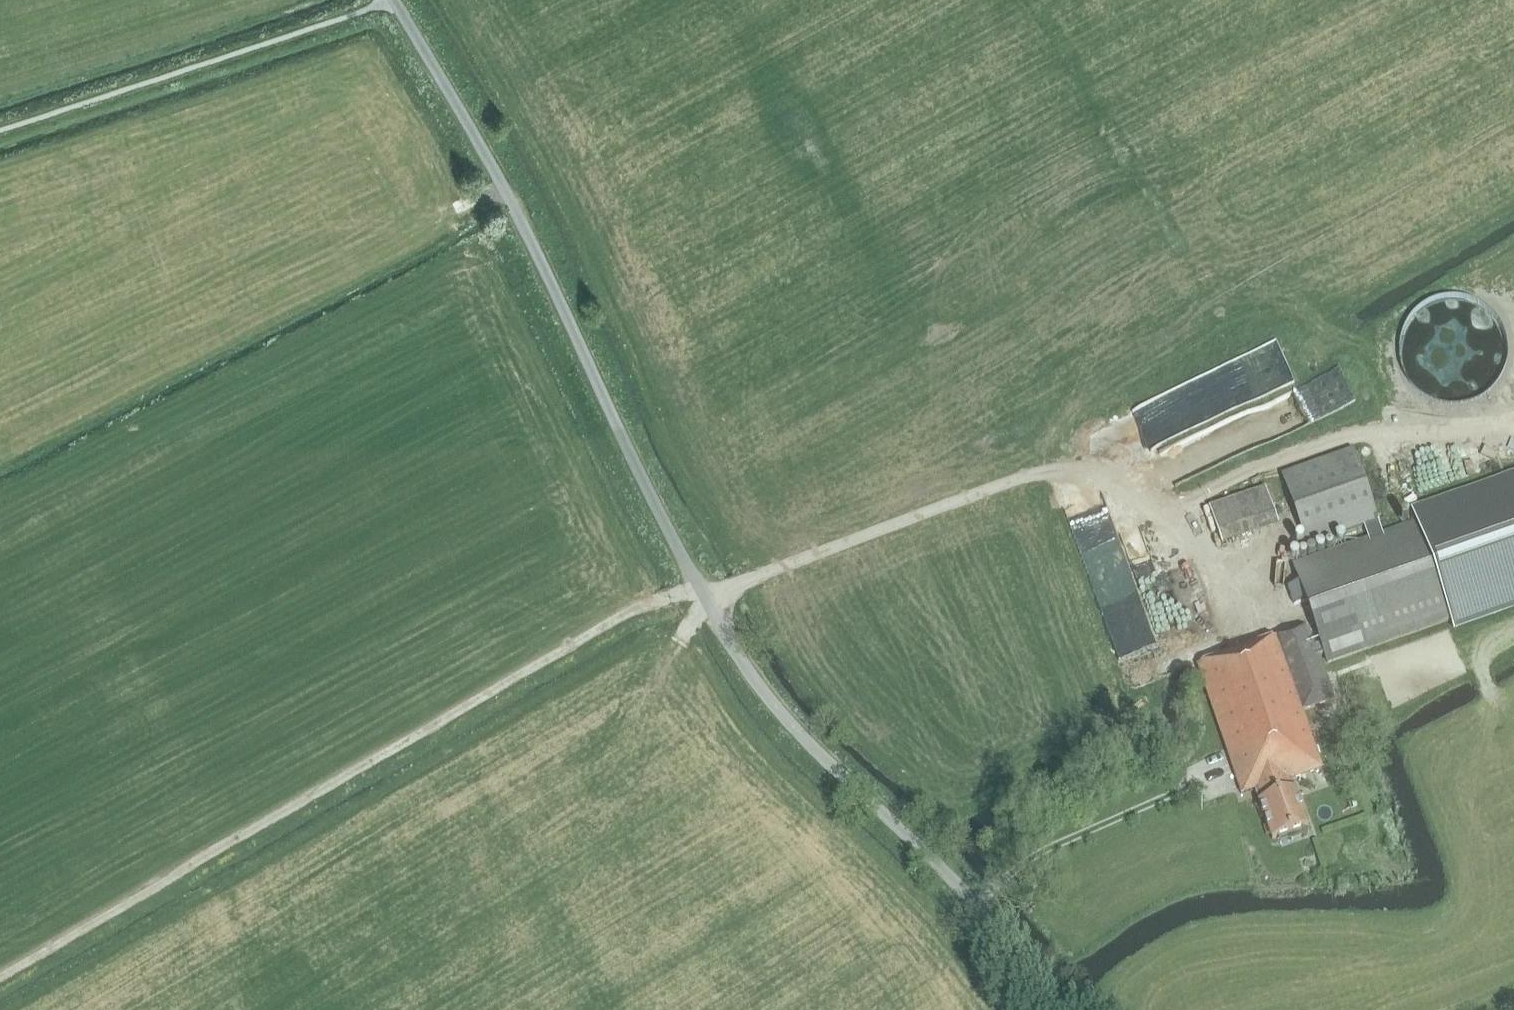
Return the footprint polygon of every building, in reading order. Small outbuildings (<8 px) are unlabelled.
[(1177,424),(1204,410),(1187,379),(1160,393),(1177,424)] [(1318,644),(1313,646),(1307,627),(1198,664),(1242,793),(1257,788),(1261,799),(1259,800),(1272,839),(1307,827),(1291,779),(1318,769),(1298,713),(1333,701),(1317,656),(1322,655),(1327,668),(1513,603),(1513,475),(1287,554),(1318,644)] [(1071,525),(1081,522),(1074,488),(1063,491),(1071,525)] [(1266,489),(1208,501),(1216,542),(1274,530),(1266,489)]
